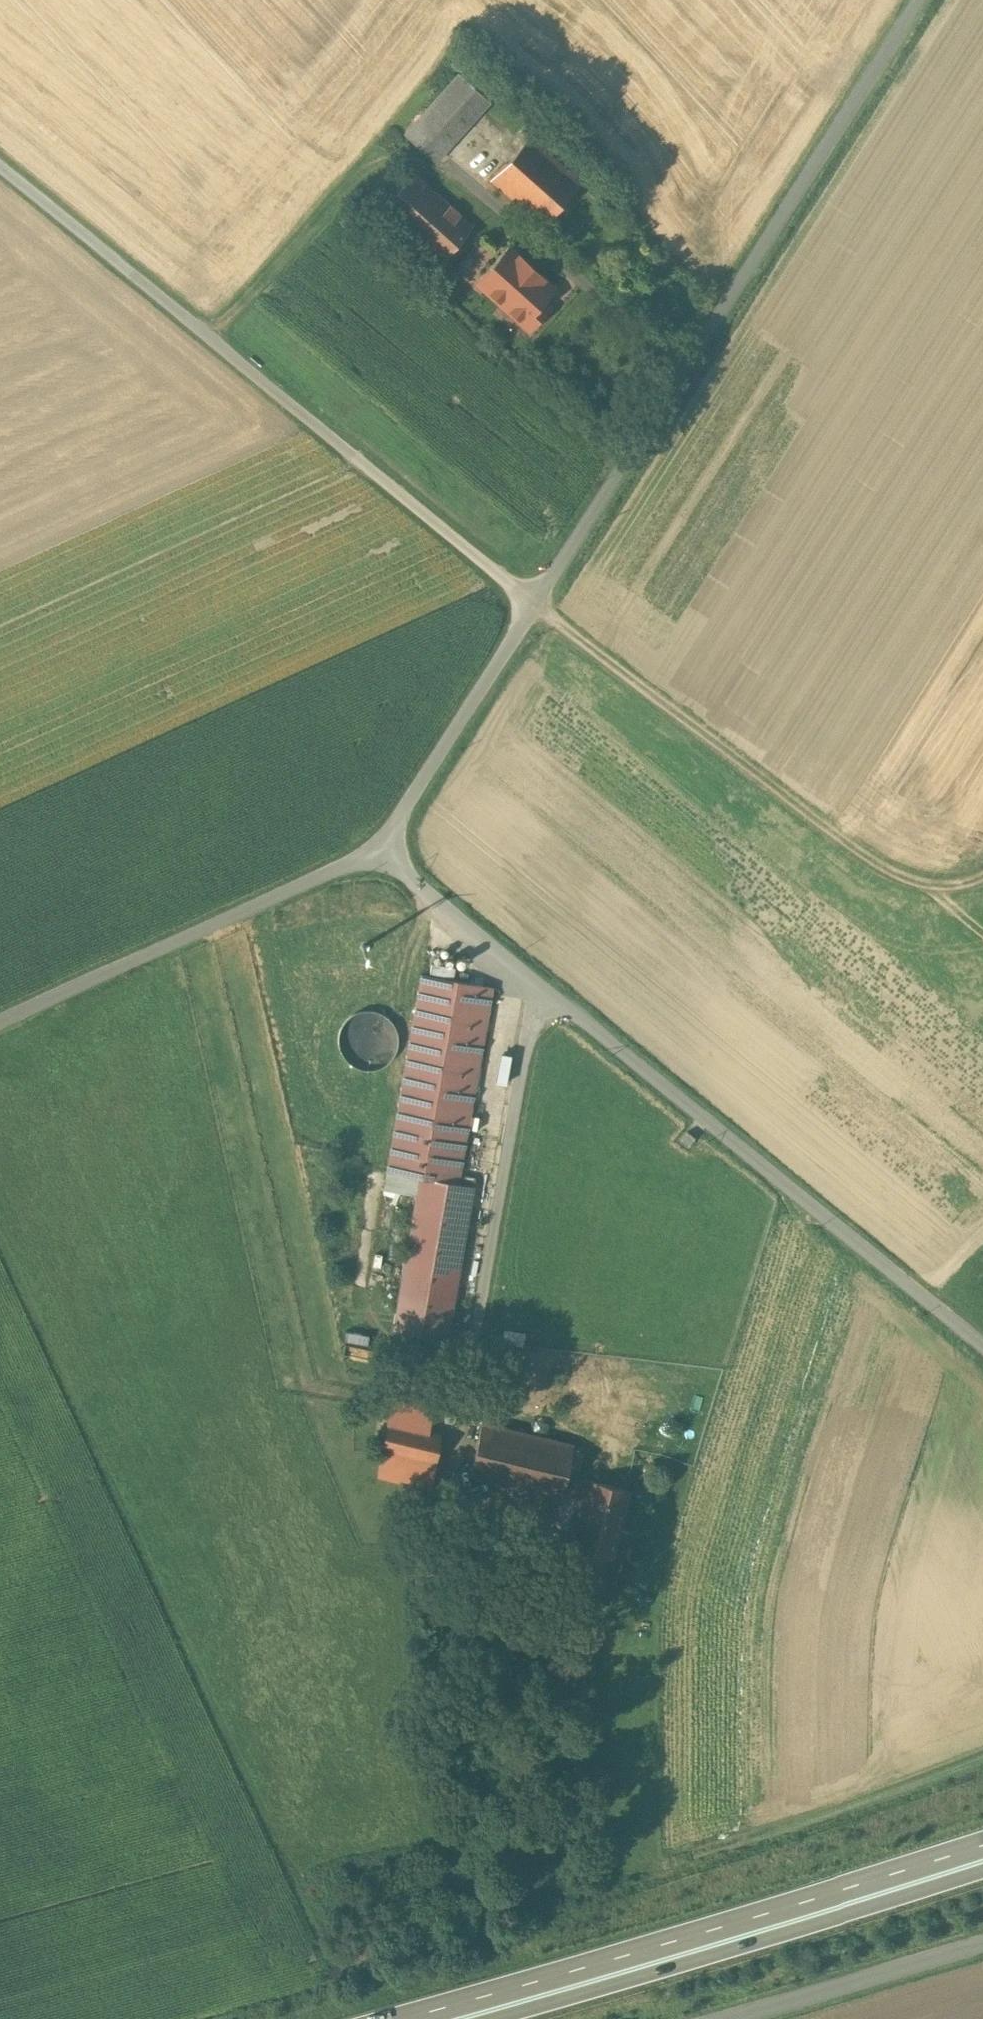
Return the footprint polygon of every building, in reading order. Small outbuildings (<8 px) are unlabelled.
[(459,73),(405,132),(435,159),(489,100),(459,73)] [(579,182),(528,136),(492,177),(542,222),(579,182)] [(472,225),(413,171),(372,217),(431,270),(472,225)] [(518,256),(508,248),(481,278),(489,285),(488,291),(529,328),(544,311),(538,305),(553,288),(542,278),(543,277),(519,255),(518,256)] [(491,986),(421,974),(387,1170),(419,1176),(392,1328),(447,1337),(473,1185),(457,1182),(491,986)] [(339,1040),(342,1053),(351,1063),(363,1068),(377,1068),(388,1061),(396,1051),(399,1037),(395,1025),(386,1015),(374,1010),(361,1010),(349,1017),(341,1027),(339,1040)] [(694,1136),(686,1130),(679,1139),(687,1145),(694,1136)] [(404,1405),(403,1415),(423,1418),(425,1407),(404,1405)] [(403,1415),(386,1413),(380,1458),(418,1463),(423,1418),(403,1415)] [(502,1426),(481,1421),(469,1473),(491,1479),(492,1479),(560,1496),(560,1492),(564,1474),(572,1443),(502,1426)] [(590,1480),(564,1474),(560,1492),(583,1498),(580,1509),(582,1509),(578,1526),(615,1536),(627,1488),(590,1479),(590,1480)] [(615,1536),(578,1526),(573,1544),(610,1554),(615,1536)]
